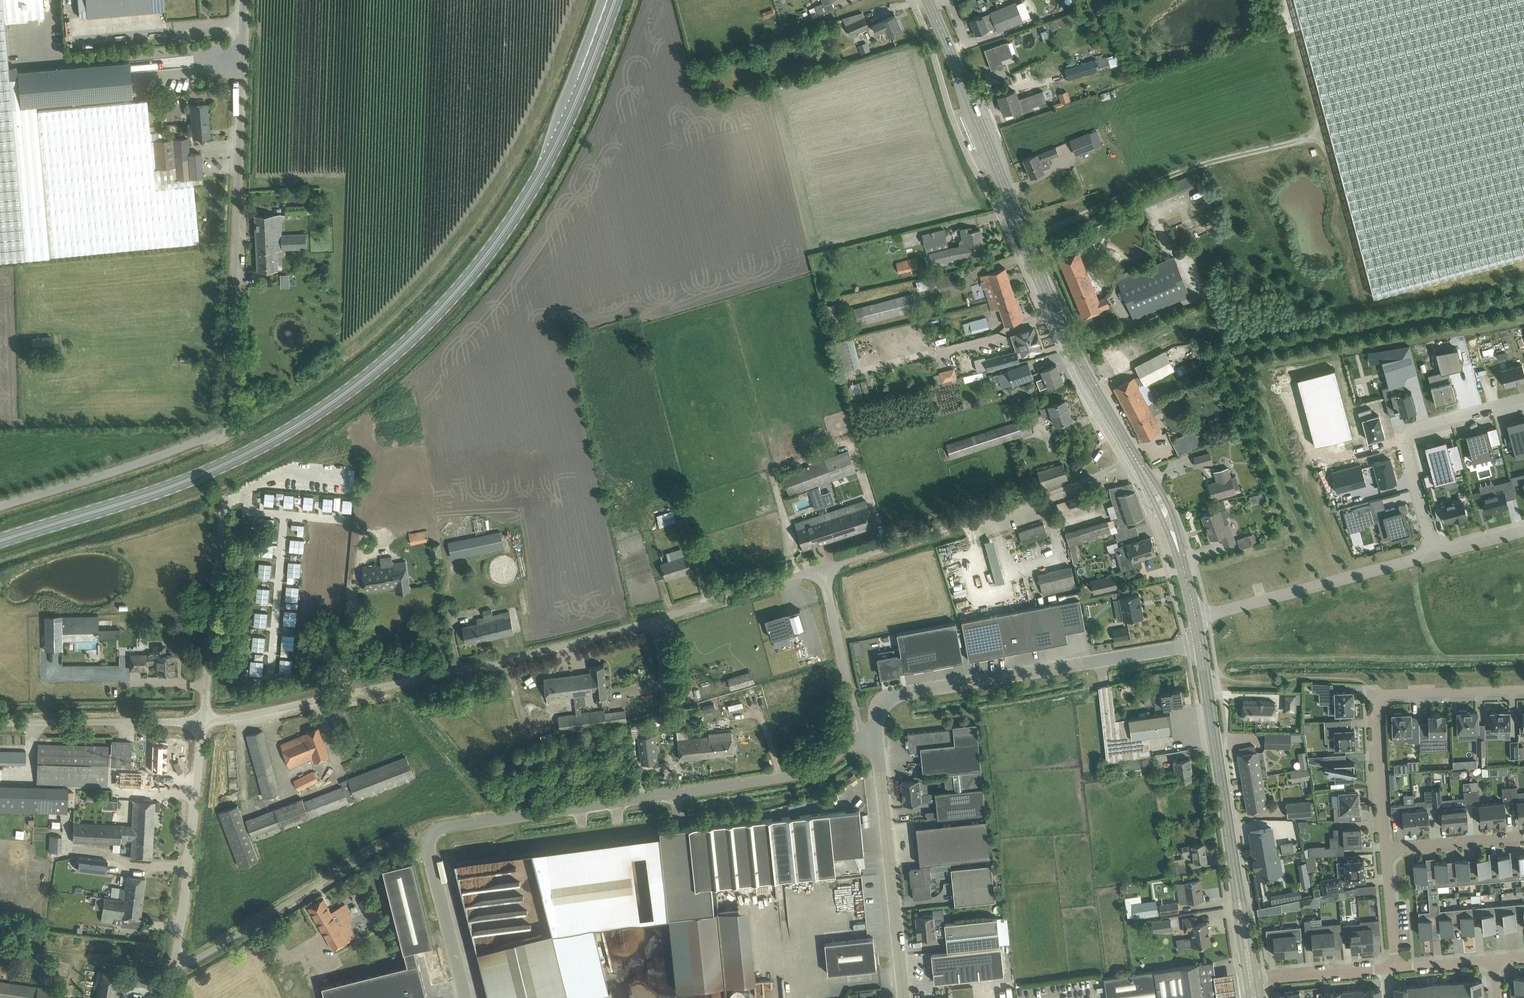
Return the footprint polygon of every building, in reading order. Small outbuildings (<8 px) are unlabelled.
[(198,242),(193,178),(175,179),(174,171),(172,139),(162,140),(153,141),(151,141),(148,100),(36,111),(36,104),(133,95),(129,60),(16,70),(17,77),(10,78),(4,19),(2,0),(0,0),(0,260),(198,242)] [(4,19),(44,15),(43,0),(2,0),(4,19)] [(155,11),(165,10),(164,0),(86,0),(88,17),(155,11)] [(1523,256),(1523,0),(1294,0),(1374,296),(1523,256)] [(992,17),(990,18),(991,20),(993,20),(996,27),(998,31),(1023,21),(1016,2),(990,12),(992,17)] [(821,3),(814,6),(814,7),(809,9),(813,18),(818,16),(825,12),(821,3)] [(990,12),(970,20),(976,35),(983,32),(989,30),(996,27),(993,20),(991,20),(990,18),(992,17),(990,12)] [(862,13),(843,18),(846,26),(846,27),(850,35),(869,26),(865,18),(862,13)] [(902,29),(895,14),(873,24),(876,31),(884,27),(888,35),(902,29)] [(1006,42),(985,49),(992,69),(1003,65),(1001,59),(1010,56),(1006,42)] [(1111,67),(1108,56),(1097,60),(1096,59),(1065,68),(1069,79),(1100,69),(1100,71),(1111,67)] [(1102,92),(1115,88),(1113,81),(1100,85),(1102,92)] [(1018,99),(1016,92),(1015,91),(999,96),(1005,113),(1012,111),(1014,116),(1022,113),(1021,110),(1046,102),(1042,91),(1018,99)] [(1063,104),(1071,100),(1067,91),(1059,94),(1063,104)] [(208,136),(206,116),(208,116),(207,104),(191,106),(194,137),(210,136),(209,136),(208,136)] [(1076,155),(1095,147),(1089,131),(1070,139),(1076,155)] [(188,138),(172,139),(174,171),(175,179),(193,178),(202,177),(202,169),(201,153),(189,154),(188,138)] [(1056,146),(1049,149),(1024,160),(1031,177),(1045,171),(1044,169),(1051,166),(1048,159),(1052,158),(1059,155),(1056,146)] [(304,218),(303,214),(312,213),(311,205),(286,206),(286,214),(300,214),(300,218),(304,218)] [(257,243),(276,242),(282,241),(282,234),(281,215),(256,216),(257,243)] [(960,246),(951,248),(953,257),(974,254),(984,252),(981,230),(974,231),(973,230),(972,230),(972,227),(960,229),(962,239),(960,239),(959,242),(960,246)] [(944,228),(923,233),(925,245),(934,242),(936,251),(930,253),(933,266),(954,261),(953,257),(951,248),(950,248),(949,248),(944,228)] [(258,270),(268,269),(278,269),(277,249),(307,248),(306,233),(282,234),(282,241),(276,242),(257,243),(258,270)] [(1099,300),(1079,252),(1059,260),(1083,317),(1103,309),(1103,308),(1110,305),(1107,297),(1099,300)] [(917,257),(897,262),(900,273),(920,268),(917,257)] [(1134,319),(1190,295),(1174,257),(1118,280),(1134,319)] [(989,302),(1014,294),(1005,267),(980,275),(989,302)] [(940,289),(957,283),(954,275),(937,282),(940,289)] [(858,324),(917,309),(913,292),(853,308),(858,324)] [(1023,320),(1015,298),(1014,294),(989,302),(992,310),(1000,308),(1005,325),(1023,320)] [(966,334),(990,327),(987,316),(963,323),(966,334)] [(1023,356),(1041,350),(1038,341),(1040,341),(1038,335),(1036,336),(1034,327),(1016,333),(1011,335),(1012,337),(1012,336),(1012,335),(1016,334),(1021,349),(1017,351),(1018,356),(1023,355),(1023,356)] [(33,349),(42,348),(52,347),(51,336),(32,338),(33,349)] [(837,340),(844,369),(860,365),(854,336),(837,340)] [(1508,338),(1473,348),(1478,365),(1513,356),(1508,338)] [(1125,348),(1101,359),(1107,374),(1115,371),(1117,375),(1171,347),(1166,339),(1163,342),(1155,346),(1139,354),(1133,342),(1124,347),(1125,348)] [(1463,348),(1438,348),(1446,376),(1469,370),(1463,348)] [(988,370),(1020,362),(1018,356),(1017,351),(1017,350),(985,358),(985,356),(974,359),(977,370),(987,368),(988,370)] [(1123,383),(1115,388),(1128,414),(1148,404),(1138,386),(1144,383),(1145,384),(1173,369),(1164,351),(1135,366),(1139,375),(1123,383)] [(1407,376),(1402,357),(1382,360),(1389,386),(1403,383),(1407,376)] [(1034,377),(1028,362),(998,374),(997,374),(993,375),(996,382),(1000,380),(1003,387),(1013,383),(1013,386),(1034,377)] [(1061,375),(1056,364),(1042,370),(1045,378),(1036,381),(1040,390),(1048,387),(1049,388),(1064,382),(1063,380),(1065,380),(1063,374),(1061,375)] [(1501,370),(1506,387),(1516,384),(1516,383),(1523,380),(1523,371),(1522,364),(1501,370)] [(940,382),(957,377),(955,367),(937,371),(940,382)] [(982,371),(964,375),(965,381),(983,377),(982,371)] [(1334,371),(1290,381),(1309,450),(1352,441),(1334,371)] [(1195,391),(1213,383),(1209,375),(1191,384),(1195,391)] [(1448,381),(1427,386),(1432,405),(1442,403),(1443,405),(1458,401),(1454,387),(1450,388),(1448,381)] [(851,399),(862,397),(860,382),(848,383),(851,399)] [(1395,410),(1398,409),(1399,413),(1400,415),(1417,411),(1412,391),(1402,394),(1401,391),(1391,394),(1395,410)] [(1072,419),(1065,400),(1040,409),(1043,417),(1052,414),(1056,425),(1072,419)] [(1148,404),(1128,414),(1142,440),(1151,435),(1161,430),(1153,415),(1148,404)] [(1377,408),(1358,413),(1362,430),(1368,429),(1372,446),(1391,441),(1384,417),(1380,419),(1377,408)] [(951,458),(1032,432),(1027,417),(946,444),(951,458)] [(1507,424),(1516,459),(1523,456),(1523,419),(1507,424)] [(1488,429),(1466,434),(1472,461),(1495,456),(1488,429)] [(1198,444),(1191,430),(1186,433),(1193,447),(1198,444)] [(1446,440),(1424,446),(1432,474),(1434,484),(1435,484),(1457,478),(1454,469),(1448,445),(1446,440)] [(849,451),(783,475),(791,496),(809,489),(819,485),(856,471),(849,451)] [(1197,466),(1213,461),(1210,452),(1194,457),(1197,466)] [(1391,459),(1374,463),(1380,487),(1397,482),(1391,459)] [(1042,486),(1068,478),(1063,463),(1037,471),(1042,486)] [(1231,477),(1228,467),(1214,471),(1217,481),(1209,484),(1213,499),(1236,492),(1235,489),(1240,487),(1236,476),(1231,477)] [(1364,477),(1337,482),(1340,495),(1366,490),(1364,477)] [(1497,494),(1494,483),(1480,486),(1480,489),(1482,497),(1486,512),(1508,506),(1504,492),(1497,494)] [(819,485),(809,489),(811,495),(821,492),(819,485)] [(1480,489),(1471,492),(1473,500),(1482,497),(1480,489)] [(1114,505),(1108,507),(1112,519),(1114,518),(1118,531),(1128,528),(1126,522),(1144,516),(1135,491),(1133,491),(1116,495),(1111,497),(1114,505)] [(265,492),(264,505),(274,506),(275,493),(265,492)] [(1074,511),(1099,504),(1096,492),(1070,499),(1074,511)] [(1251,504),(1263,502),(1261,492),(1249,495),(1251,504)] [(285,494),(284,507),(293,508),(294,495),(285,494)] [(304,496),(303,509),(313,509),(314,496),(304,496)] [(324,497),(323,510),(332,511),(333,498),(324,497)] [(343,499),(342,512),(352,513),(353,500),(343,499)] [(1441,506),(1435,508),(1437,519),(1444,517),(1445,521),(1453,519),(1457,518),(1458,520),(1466,517),(1465,516),(1466,516),(1463,501),(1441,506)] [(1385,509),(1383,510),(1391,537),(1390,537),(1390,538),(1411,532),(1410,532),(1407,522),(1406,523),(1403,513),(1408,511),(1406,503),(1402,504),(1402,505),(1385,509)] [(1370,505),(1353,509),(1355,516),(1359,515),(1361,521),(1363,520),(1364,525),(1365,525),(1376,522),(1376,521),(1372,504),(1370,505)] [(820,521),(797,529),(804,549),(857,532),(857,531),(874,526),(868,506),(850,512),(849,506),(819,515),(820,521)] [(1230,512),(1229,511),(1228,510),(1227,509),(1226,509),(1225,509),(1219,511),(1219,510),(1214,512),(1213,510),(1211,510),(1209,511),(1207,512),(1207,515),(1202,517),(1211,538),(1220,535),(1224,545),(1235,541),(1231,530),(1228,523),(1229,522),(1229,521),(1229,520),(1229,519),(1228,519),(1227,518),(1226,517),(1228,516),(1229,515),(1229,514),(1230,513),(1230,512)] [(656,514),(660,526),(676,521),(672,510),(656,514)] [(688,524),(686,517),(679,519),(687,547),(695,545),(689,524),(688,524)] [(1070,546),(1112,533),(1107,519),(1065,532),(1070,546)] [(1044,523),(1018,531),(1022,544),(1048,535),(1044,523)] [(346,584),(350,530),(316,527),(311,581),(346,584)] [(1118,531),(1115,532),(1118,540),(1131,536),(1128,528),(1118,531)] [(411,543),(429,540),(426,530),(409,533),(411,543)] [(451,559),(503,548),(500,533),(448,543),(451,559)] [(1241,548),(1257,543),(1253,533),(1237,539),(1241,548)] [(1141,540),(1118,547),(1125,570),(1132,567),(1142,564),(1140,559),(1156,554),(1151,537),(1141,540)] [(291,538),(289,551),(304,553),(305,540),(291,538)] [(993,538),(984,540),(994,582),(1003,580),(993,538)] [(260,543),(259,556),(273,557),(274,544),(260,543)] [(432,560),(441,558),(439,545),(430,546),(432,560)] [(667,579),(692,571),(687,556),(662,563),(667,579)] [(392,564),(390,558),(380,560),(381,566),(362,570),(365,584),(367,593),(395,588),(396,592),(410,590),(406,561),(392,564)] [(289,561),(287,576),(300,577),(301,562),(289,561)] [(259,563),(258,577),(271,578),(272,564),(259,563)] [(1043,595),(1076,587),(1071,567),(1038,575),(1043,595)] [(1094,593),(1108,590),(1118,587),(1115,575),(1092,582),(1094,593)] [(287,586),(285,600),(298,601),(299,587),(287,586)] [(257,587),(256,602),(269,603),(270,588),(257,587)] [(1124,621),(1143,617),(1139,594),(1119,597),(1124,621)] [(1028,649),(1068,641),(1066,632),(1085,628),(1080,598),(1021,610),(1028,649)] [(767,630),(771,640),(804,629),(798,608),(785,612),(763,619),(767,630)] [(284,610),(283,624),(296,625),(297,611),(284,610)] [(999,654),(1028,649),(1021,610),(991,615),(999,654)] [(478,624),(463,627),(465,634),(467,644),(515,632),(512,622),(509,611),(493,615),(485,616),(477,618),(478,624)] [(255,612),(254,626),(267,627),(268,613),(255,612)] [(62,615),(45,615),(46,640),(62,639),(62,632),(85,631),(84,615),(62,615)] [(969,660),(999,654),(991,615),(962,621),(969,660)] [(897,633),(901,656),(904,670),(904,672),(963,661),(956,622),(897,633)] [(1127,626),(1111,628),(1113,639),(1129,637),(1127,626)] [(282,634),(281,649),(294,650),(295,635),(282,634)] [(253,636),(252,650),(265,651),(266,637),(253,636)] [(860,640),(853,641),(854,654),(861,653),(860,640)] [(164,655),(164,646),(154,646),(154,651),(149,651),(146,655),(138,655),(138,656),(130,656),(130,669),(148,669),(148,662),(157,662),(157,672),(173,672),(173,655),(164,655)] [(899,671),(904,670),(901,656),(896,657),(896,655),(879,658),(879,660),(877,660),(878,667),(880,667),(881,672),(882,672),(886,675),(887,675),(899,673),(899,671)] [(280,659),(279,673),(292,674),(293,660),(280,659)] [(251,660),(250,674),(263,676),(264,661),(251,660)] [(592,672),(572,675),(575,696),(577,714),(576,715),(579,730),(608,726),(608,723),(628,721),(627,711),(607,713),(606,710),(581,713),(580,706),(579,696),(585,695),(594,694),(595,699),(598,698),(599,706),(609,705),(605,675),(604,665),(591,666),(592,672)] [(828,672),(724,697),(728,714),(763,705),(764,707),(833,691),(828,672)] [(732,689),(751,683),(748,673),(729,679),(723,681),(724,686),(730,685),(732,689)] [(572,675),(544,678),(546,688),(547,700),(575,696),(572,675)] [(1320,704),(1328,704),(1328,714),(1353,713),(1353,706),(1354,706),(1353,699),(1352,691),(1328,692),(1328,683),(1312,684),(1312,691),(1319,693),(1320,704)] [(1117,720),(1112,684),(1098,687),(1107,761),(1150,755),(1147,736),(1171,732),(1168,712),(1117,720)] [(1181,689),(1172,690),(1172,692),(1170,692),(1170,691),(1162,693),(1162,694),(1152,695),(1151,693),(1143,694),(1145,706),(1153,705),(1153,703),(1155,703),(1156,708),(1162,707),(1161,705),(1164,705),(1164,708),(1172,706),(1172,705),(1183,703),(1181,689)] [(1284,693),(1283,706),(1297,706),(1297,703),(1302,703),(1302,693),(1297,693),(1284,693)] [(1274,721),(1275,702),(1270,702),(1270,700),(1243,699),(1243,718),(1255,719),(1255,720),(1274,721)] [(1466,712),(1466,709),(1459,710),(1459,712),(1458,712),(1458,730),(1472,729),(1473,736),(1478,736),(1478,729),(1477,711),(1466,712)] [(1503,711),(1497,711),(1491,711),(1490,711),(1490,712),(1491,712),(1491,727),(1491,729),(1492,729),(1492,728),(1505,728),(1505,738),(1511,738),(1510,728),(1511,728),(1510,727),(1510,712),(1510,711),(1509,711),(1503,711)] [(1402,714),(1401,712),(1394,712),(1394,714),(1392,714),(1393,734),(1408,733),(1408,742),(1420,741),(1419,732),(1419,728),(1411,728),(1411,713),(1402,714)] [(1441,715),(1441,713),(1432,713),(1432,715),(1428,716),(1428,732),(1419,732),(1420,741),(1420,751),(1435,750),(1434,743),(1446,743),(1446,735),(1445,715),(1441,715)] [(576,715),(559,717),(562,732),(579,730),(576,715)] [(1342,729),(1342,721),(1343,720),(1324,721),(1325,731),(1330,731),(1330,733),(1335,733),(1335,748),(1355,747),(1355,746),(1358,746),(1357,738),(1355,739),(1354,729),(1342,729)] [(923,775),(933,774),(946,773),(981,769),(977,722),(953,725),(953,728),(955,743),(920,747),(923,775)] [(632,737),(639,736),(638,724),(631,725),(632,737)] [(317,761),(330,756),(318,728),(305,733),(306,734),(282,744),(291,766),(314,757),(317,761)] [(920,747),(955,743),(953,728),(908,733),(908,739),(906,739),(906,746),(909,746),(910,752),(914,752),(917,747),(920,747)] [(279,793),(264,729),(247,733),(261,797),(279,793)] [(734,753),(733,743),(732,732),(708,735),(708,736),(701,737),(703,750),(704,750),(705,757),(734,753)] [(1265,747),(1290,748),(1290,734),(1265,733),(1265,747)] [(642,764),(658,762),(655,735),(639,737),(642,764)] [(703,750),(701,737),(678,740),(680,760),(705,757),(704,750),(703,750)] [(1477,755),(1486,755),(1485,738),(1477,738),(1477,755)] [(1511,759),(1519,758),(1518,740),(1510,741),(1511,759)] [(106,786),(108,746),(39,744),(37,784),(106,786)] [(1256,751),(1255,746),(1244,748),(1245,752),(1238,754),(1242,779),(1267,775),(1263,751),(1258,752),(1258,750),(1256,751)] [(138,747),(137,764),(158,766),(159,749),(138,747)] [(25,750),(0,749),(0,762),(25,763),(25,750)] [(1298,752),(1299,760),(1308,759),(1306,751),(1298,752)] [(1327,755),(1307,756),(1309,762),(1325,765),(1325,766),(1329,767),(1327,777),(1335,778),(1335,780),(1355,779),(1355,771),(1356,772),(1357,771),(1352,770),(1353,764),(1354,764),(1354,762),(1346,763),(1346,754),(1327,755)] [(407,757),(341,778),(348,800),(414,778),(407,757)] [(1148,757),(1111,763),(1113,775),(1150,769),(1148,757)] [(1157,784),(1184,780),(1193,778),(1190,759),(1173,761),(1175,770),(1156,773),(1157,784)] [(126,762),(111,762),(111,770),(125,771),(126,762)] [(1395,772),(1409,772),(1408,763),(1394,764),(1395,772)] [(1507,766),(1498,767),(1499,775),(1508,774),(1507,766)] [(963,789),(962,783),(983,781),(981,769),(946,773),(946,777),(945,777),(946,787),(947,787),(948,791),(963,789)] [(317,775),(316,772),(314,772),(313,771),(293,780),(299,791),(318,781),(316,777),(317,775)] [(1395,772),(1389,773),(1390,789),(1397,788),(1395,772)] [(901,781),(904,804),(922,802),(936,801),(935,792),(928,793),(927,779),(926,775),(914,776),(914,780),(901,781)] [(1248,812),(1268,809),(1262,776),(1267,775),(1242,779),(1248,812)] [(1478,781),(1470,782),(1471,790),(1478,790),(1478,781)] [(1465,803),(1472,802),(1471,790),(1470,782),(1464,783),(1464,791),(1465,803)] [(342,785),(245,819),(251,837),(349,804),(342,785)] [(1510,799),(1518,798),(1517,786),(1509,787),(1510,799)] [(938,818),(948,817),(986,813),(983,787),(935,792),(936,801),(938,818)] [(1503,800),(1510,799),(1509,787),(1502,788),(1503,800)] [(27,788),(26,811),(67,813),(68,789),(27,788)] [(1434,806),(1442,805),(1441,789),(1433,790),(1434,806)] [(1434,806),(1433,790),(1425,790),(1426,807),(1434,806)] [(1472,802),(1479,802),(1478,790),(1471,790),(1472,802)] [(1356,793),(1356,791),(1348,791),(1348,793),(1340,794),(1340,807),(1334,807),(1335,820),(1351,820),(1350,813),(1359,813),(1359,805),(1358,805),(1358,802),(1359,802),(1358,793),(1356,793)] [(103,799),(103,807),(116,808),(116,800),(103,799)] [(151,858),(154,801),(133,800),(132,826),(121,825),(121,824),(73,822),(72,841),(120,844),(120,840),(130,840),(129,856),(151,858)] [(1311,801),(1286,802),(1287,816),(1293,816),(1293,819),(1298,819),(1308,819),(1314,819),(1319,820),(1318,814),(1311,815),(1311,802),(1311,801)] [(1404,803),(1391,805),(1392,818),(1400,818),(1399,816),(1403,815),(1403,818),(1404,830),(1408,830),(1408,832),(1414,832),(1414,830),(1417,829),(1415,809),(1415,802),(1404,803)] [(1502,824),(1502,822),(1506,822),(1504,802),(1491,803),(1493,823),(1496,822),(1496,825),(1502,824)] [(257,860),(239,803),(220,810),(237,866),(257,860)] [(1490,825),(1490,823),(1493,823),(1491,803),(1479,804),(1481,824),(1484,824),(1484,826),(1490,825)] [(1464,827),(1464,825),(1467,825),(1466,805),(1453,806),(1455,826),(1458,826),(1458,828),(1464,827)] [(1452,829),(1452,826),(1455,826),(1453,806),(1441,807),(1442,827),(1446,827),(1446,829),(1452,829)] [(1415,809),(1417,829),(1420,829),(1420,831),(1426,831),(1426,829),(1429,828),(1427,808),(1415,809)] [(860,809),(660,829),(669,918),(714,913),(712,886),(861,869),(855,853),(864,852),(860,809)] [(918,842),(916,843),(916,849),(918,848),(920,864),(930,863),(990,857),(988,838),(986,819),(926,825),(916,826),(918,842)] [(1334,828),(1334,836),(1339,836),(1340,846),(1362,844),(1361,826),(1334,828)] [(1272,827),(1250,831),(1254,859),(1255,867),(1256,867),(1258,878),(1267,876),(1267,877),(1270,876),(1270,875),(1279,874),(1276,854),(1272,827)] [(48,850),(60,850),(61,835),(49,835),(48,850)] [(1283,852),(1295,850),(1293,839),(1281,841),(1283,852)] [(1207,860),(1204,843),(1181,847),(1182,854),(1193,852),(1194,862),(1207,860)] [(1310,856),(1338,855),(1338,846),(1325,846),(1325,845),(1309,846),(1310,856)] [(1174,859),(1173,846),(1166,847),(1168,861),(1170,860),(1172,874),(1186,871),(1185,863),(1184,857),(1174,859)] [(530,850),(457,860),(463,900),(480,897),(489,902),(493,886),(496,907),(500,898),(497,874),(502,867),(507,866),(509,874),(514,874),(520,864),(521,874),(525,876),(518,877),(523,881),(521,884),(522,894),(530,893),(533,889),(551,893),(536,884),(534,870),(531,884),(527,881),(524,887),(526,879),(532,868),(525,867),(532,866),(530,850)] [(79,856),(77,875),(106,877),(108,860),(79,856)] [(1510,862),(1510,856),(1498,857),(1498,863),(1500,880),(1521,878),(1519,861),(1510,862)] [(1338,876),(1321,880),(1324,895),(1338,891),(1344,890),(1342,881),(1346,880),(1346,881),(1347,881),(1364,879),(1366,879),(1365,878),(1365,872),(1366,872),(1366,867),(1365,865),(1364,865),(1364,860),(1364,859),(1364,858),(1362,858),(1362,859),(1345,860),(1344,860),(1344,861),(1337,862),(1338,876)] [(1490,864),(1489,858),(1477,859),(1477,865),(1479,882),(1500,880),(1498,863),(1490,864)] [(415,948),(434,943),(413,860),(384,867),(408,964),(323,986),(326,997),(428,997),(415,948)] [(1468,862),(1468,860),(1456,861),(1457,866),(1458,884),(1479,882),(1477,865),(1469,866),(1468,862)] [(1448,867),(1447,861),(1435,862),(1436,868),(1437,886),(1438,886),(1458,884),(1457,866),(1448,867)] [(1428,887),(1429,899),(1439,898),(1438,886),(1437,886),(1436,868),(1427,869),(1426,863),(1414,864),(1416,888),(1428,887)] [(955,905),(995,900),(992,864),(951,868),(955,905)] [(932,897),(930,882),(932,882),(930,867),(910,869),(912,884),(913,884),(913,887),(912,888),(914,899),(932,897)] [(716,889),(718,912),(726,986),(727,997),(782,997),(808,995),(806,977),(828,975),(828,973),(852,971),(853,973),(853,974),(865,972),(865,970),(873,969),(876,964),(867,874),(716,889)] [(119,899),(119,900),(131,901),(131,898),(132,898),(133,894),(143,895),(145,877),(135,876),(127,875),(125,889),(121,888),(119,899)] [(1202,898),(1201,890),(1202,889),(1201,880),(1184,882),(1184,883),(1176,884),(1179,902),(1204,899),(1203,898),(1202,898)] [(1300,890),(1271,895),(1272,903),(1301,898),(1300,890)] [(102,916),(101,920),(104,920),(114,922),(121,922),(121,924),(139,926),(140,919),(142,902),(143,895),(133,894),(132,898),(131,898),(131,901),(119,900),(119,899),(110,898),(104,897),(102,916)] [(359,902),(369,921),(379,915),(369,896),(359,902)] [(331,912),(324,898),(309,907),(334,949),(356,936),(348,922),(354,919),(345,904),(331,912)] [(1432,928),(1441,928),(1439,910),(1440,910),(1439,898),(1429,899),(1430,911),(1418,912),(1420,935),(1432,934),(1432,928)] [(1158,914),(1156,900),(1133,904),(1135,918),(1158,914)] [(1162,914),(1179,911),(1177,902),(1160,905),(1162,914)] [(1502,905),(1503,922),(1504,928),(1516,927),(1516,921),(1523,920),(1523,916),(1523,903),(1502,905)] [(1258,914),(1274,913),(1272,905),(1257,908),(1258,914)] [(1481,906),(1483,924),(1483,930),(1495,929),(1495,923),(1503,922),(1502,905),(1481,906)] [(1460,908),(1462,926),(1462,932),(1474,931),(1474,925),(1483,924),(1481,906),(1460,908)] [(1460,908),(1440,910),(1439,910),(1441,928),(1441,934),(1453,932),(1453,927),(1462,926),(1460,908)] [(581,910),(581,921),(598,921),(598,910),(581,910)] [(714,913),(669,918),(677,991),(726,986),(718,912),(714,913)] [(940,928),(935,928),(933,913),(924,914),(924,916),(916,917),(917,930),(918,937),(918,936),(918,939),(936,937),(936,936),(946,935),(945,924),(939,924),(940,928)] [(1197,923),(1196,916),(1183,919),(1185,932),(1192,931),(1193,937),(1184,939),(1186,947),(1192,946),(1211,944),(1207,922),(1197,923)] [(1000,944),(997,917),(945,923),(945,924),(946,935),(948,950),(1000,944)] [(1169,918),(1152,920),(1154,932),(1171,930),(1169,918)] [(1313,952),(1324,951),(1322,924),(1312,925),(1311,919),(1306,920),(1304,920),(1306,943),(1312,942),(1313,952)] [(1360,921),(1360,923),(1362,948),(1373,947),(1372,934),(1380,933),(1379,919),(1360,921)] [(1333,923),(1322,924),(1324,951),(1335,950),(1334,937),(1342,937),(1341,923),(1333,923)] [(1351,949),(1362,948),(1360,923),(1343,924),(1344,936),(1350,936),(1351,949)] [(1284,935),(1286,955),(1297,954),(1296,939),(1302,938),(1301,926),(1284,928),(1284,935)] [(1284,935),(1284,928),(1266,929),(1267,946),(1274,946),(1275,956),(1286,955),(1284,935)] [(478,950),(490,997),(570,997),(565,978),(564,976),(582,972),(571,930),(571,929),(553,932),(523,939),(518,940),(480,950),(478,950)] [(991,947),(942,953),(932,954),(933,968),(1003,960),(1001,946),(991,947)] [(1003,960),(933,968),(934,981),(994,975),(1004,974),(1003,960)] [(1217,996),(1218,994),(1216,975),(1213,962),(1104,978),(1107,997),(1185,997),(1187,997),(1216,997),(1217,996)] [(117,982),(119,974),(97,972),(92,997),(119,997),(120,993),(116,992),(117,982)] [(1234,972),(1216,975),(1219,997),(1238,994),(1234,972)] [(1515,976),(1515,986),(1510,987),(1511,997),(1523,997),(1523,975),(1515,976)] [(1482,979),(1470,980),(1470,981),(1471,981),(1472,997),(1479,997),(1483,997),(1482,979)] [(51,988),(0,980),(0,997),(49,997),(51,988)] [(1471,981),(1470,981),(1460,982),(1461,997),(1472,997),(1471,981)] [(1449,983),(1450,983),(1450,982),(1438,983),(1440,997),(1451,997),(1449,983)] [(1460,982),(1450,983),(1449,983),(1451,997),(1461,997),(1460,982)] [(1438,983),(1427,984),(1427,985),(1428,984),(1429,997),(1440,997),(1438,983)] [(1428,984),(1427,985),(1417,985),(1418,997),(1429,997),(1428,984)] [(1417,985),(1406,986),(1407,997),(1418,997),(1417,985)] [(1395,987),(1396,997),(1392,997),(1407,997),(1406,986),(1395,987)] [(1371,988),(1366,989),(1362,990),(1363,997),(1372,997),(1371,988)] [(1371,988),(1372,997),(1381,997),(1380,988),(1371,988)] [(611,990),(578,997),(613,997),(611,990)] [(1300,991),(1294,992),(1294,991),(1294,990),(1285,991),(1285,992),(1285,993),(1280,994),(1280,997),(1300,997),(1300,991)] [(1362,990),(1353,990),(1353,997),(1363,997),(1362,990)]
